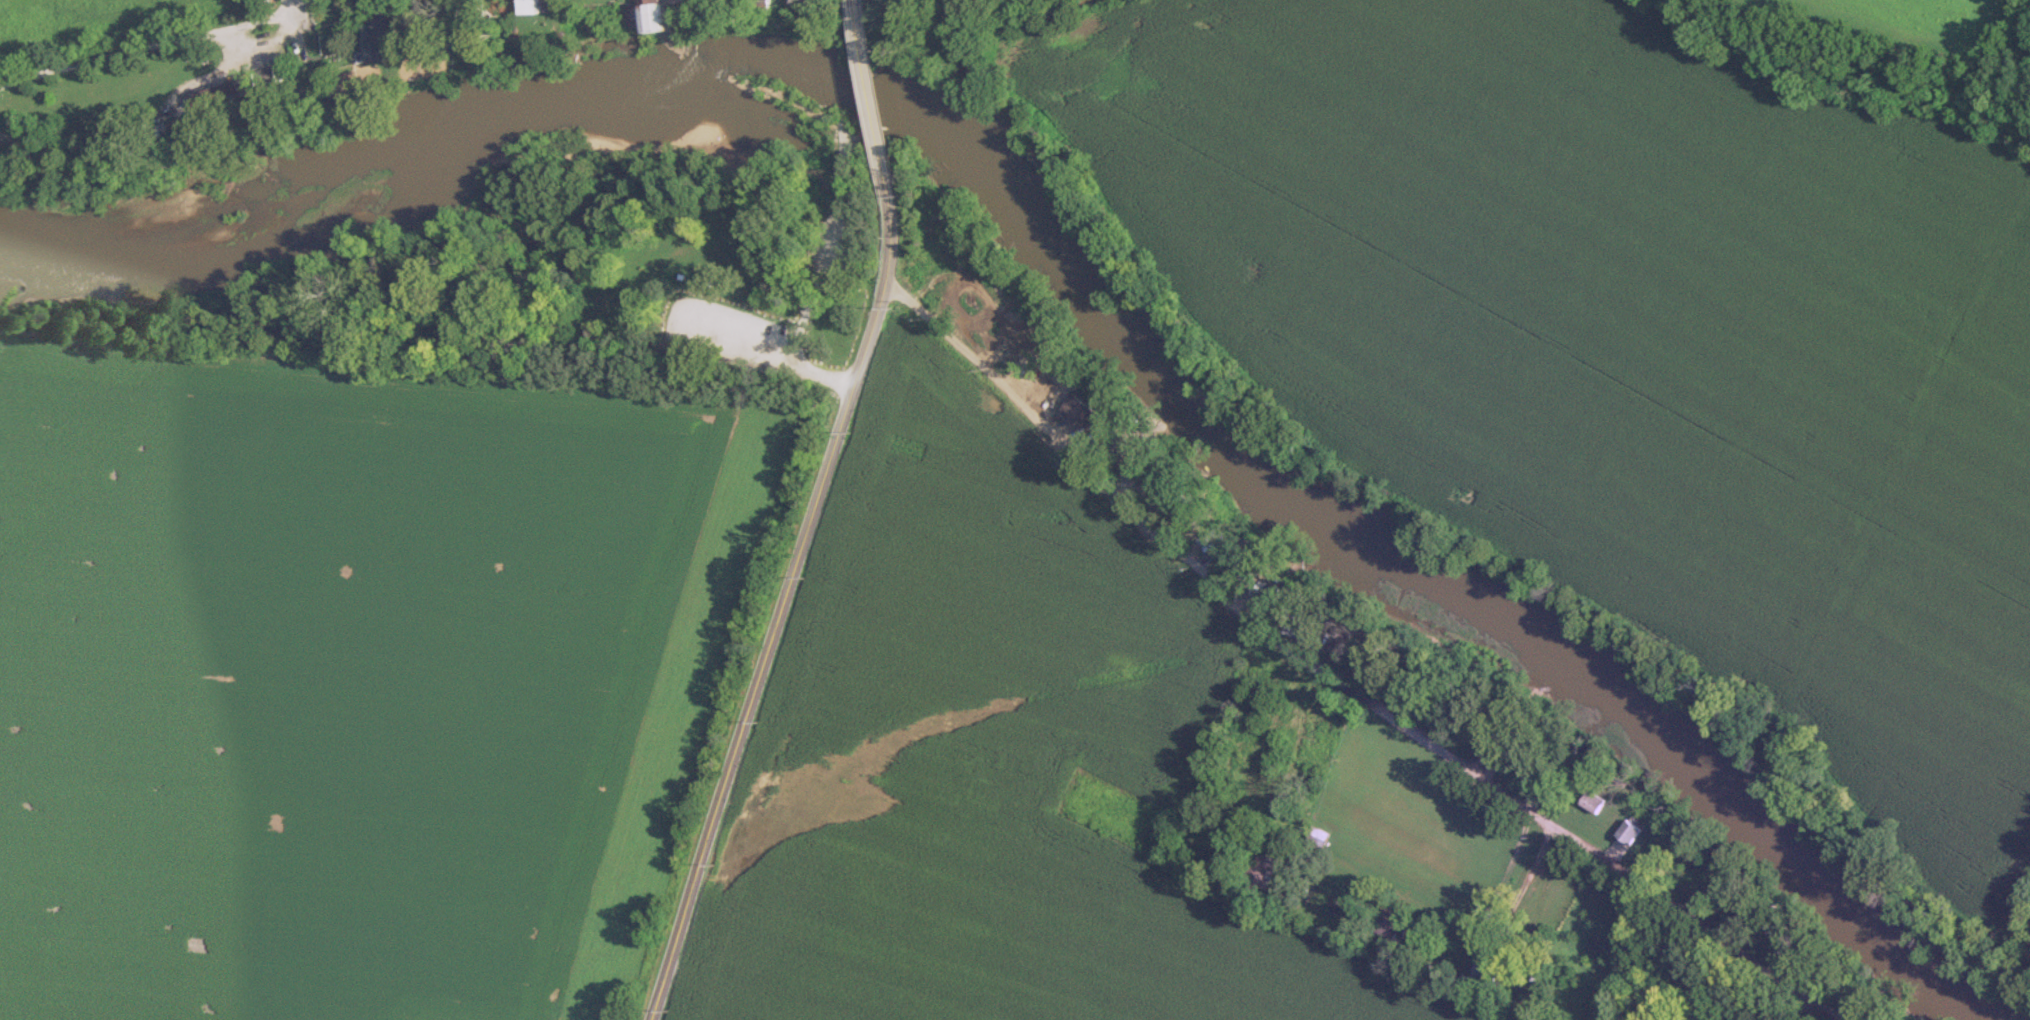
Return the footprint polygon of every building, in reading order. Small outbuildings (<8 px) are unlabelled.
[(538,14),(538,0),(524,0),(524,14),(538,14)] [(669,33),(665,5),(678,3),(678,0),(642,0),(647,36),(669,33)] [(747,10),(770,10),(770,0),(747,0),(747,10)] [(1060,409),(1086,430),(1100,413),(1074,392),(1060,409)] [(1580,804),(1597,814),(1605,800),(1588,790),(1580,804)] [(1641,830),(1628,819),(1615,834),(1629,845),(1641,830)] [(1321,830),(1312,830),(1311,838),(1320,839),(1321,830)] [(1274,859),(1258,853),(1253,865),(1247,863),(1238,886),(1260,894),(1274,859)]
